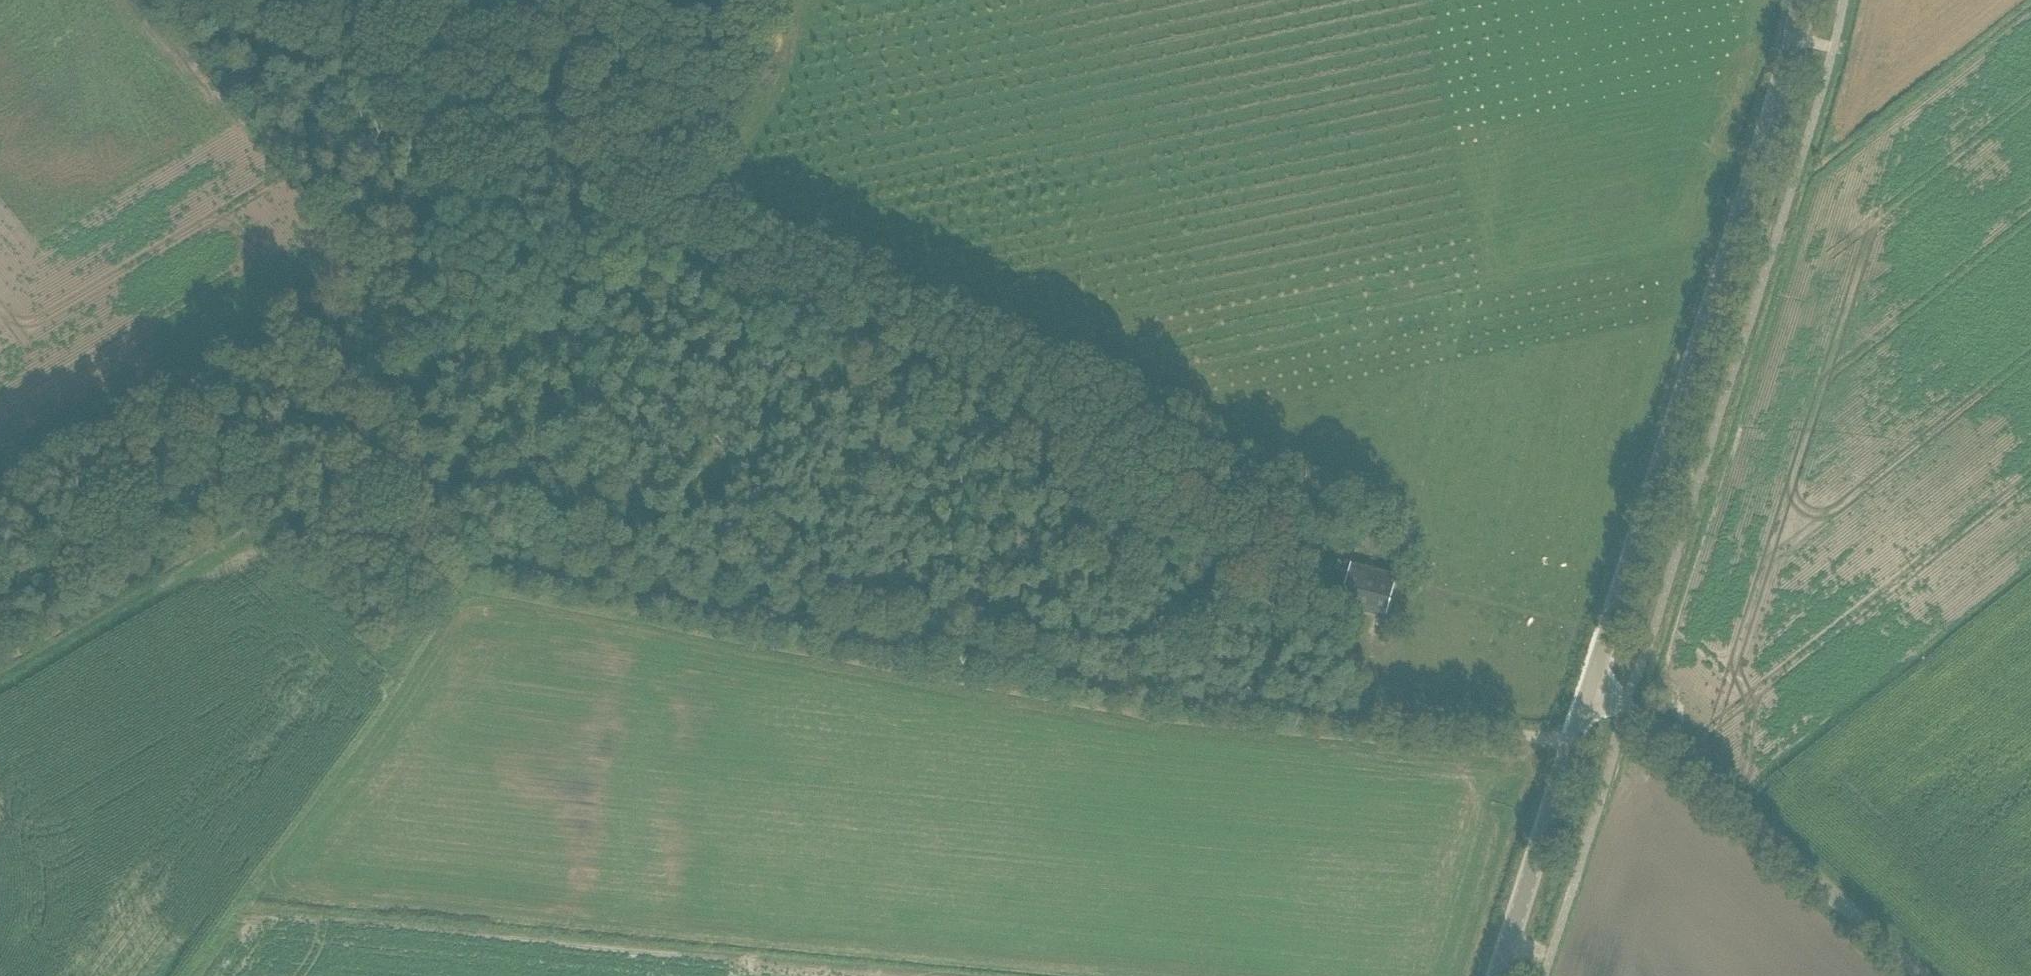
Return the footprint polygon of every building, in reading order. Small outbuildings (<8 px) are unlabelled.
[(1387,618),(1397,579),(1350,567),(1340,606),(1387,618)]
